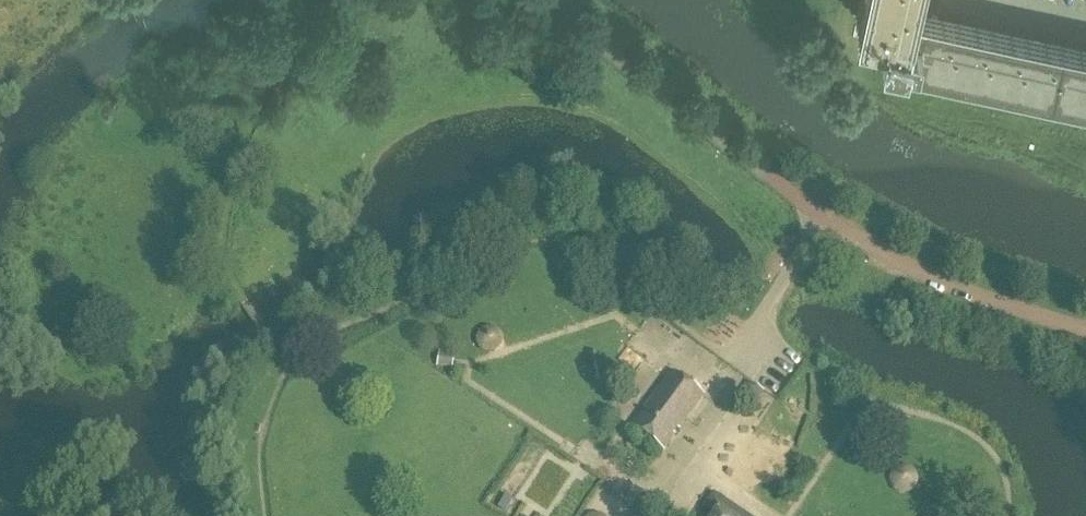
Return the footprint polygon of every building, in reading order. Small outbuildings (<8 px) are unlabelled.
[(863,7),(860,20),(882,24),(879,39),(915,46),(912,60),(1085,97),(1085,55),(914,18),(904,15),(907,0),(864,0),(863,7)] [(876,39),(878,27),(856,22),(853,34),(876,39)] [(438,366),(452,368),(454,354),(440,353),(438,366)] [(680,430),(705,396),(672,372),(632,427),(664,451),(675,436),(673,435),(678,429),(680,430)] [(714,495),(705,509),(703,512),(709,515),(745,515),(714,495)]
